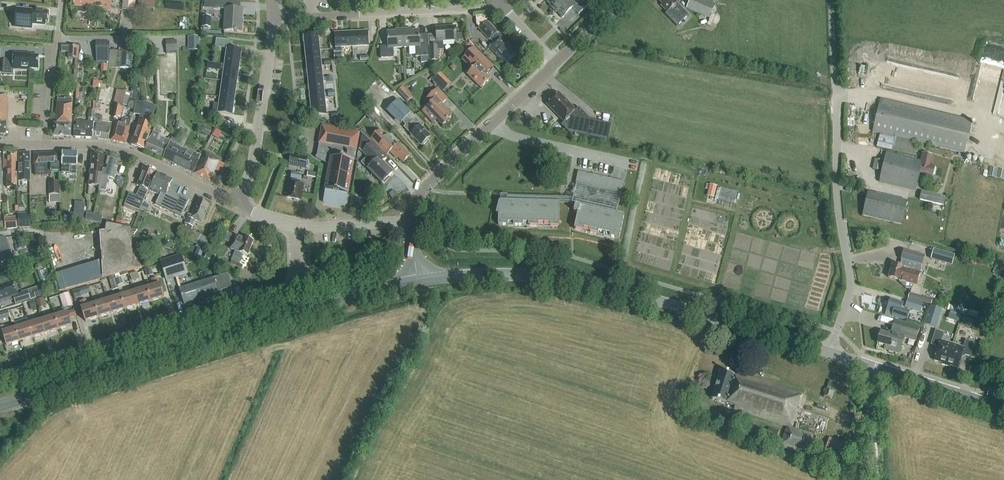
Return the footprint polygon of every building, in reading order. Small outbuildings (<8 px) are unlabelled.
[(77,11),(78,13),(85,14),(87,12),(87,8),(95,9),(95,5),(99,6),(99,7),(110,8),(111,0),(75,0),(74,7),(77,7),(77,11)] [(135,0),(123,0),(122,10),(134,11),(135,0)] [(148,0),(138,0),(138,7),(155,9),(156,1),(148,0)] [(205,8),(214,9),(214,0),(211,0),(206,0),(205,8)] [(237,33),(237,32),(241,32),(242,9),(229,9),(230,1),(215,0),(215,9),(225,9),(224,31),(234,32),(234,33),(237,33)] [(555,8),(563,16),(573,7),(579,14),(588,6),(582,0),(572,0),(572,1),(571,0),(562,0),(555,8)] [(677,26),(689,15),(677,3),(675,0),(658,0),(663,5),(661,6),(667,12),(666,14),(677,26)] [(715,6),(703,0),(691,0),(687,8),(709,18),(715,6)] [(37,24),(47,25),(48,23),(49,22),(49,19),(48,18),(49,12),(17,9),(15,27),(32,28),(32,24),(33,24),(33,25),(37,25),(37,24)] [(487,21),(486,20),(477,21),(477,25),(479,28),(487,21)] [(508,43),(505,39),(501,36),(500,37),(497,33),(498,32),(487,21),(479,29),(490,40),(491,39),(494,43),(489,47),(501,59),(502,58),(507,63),(516,55),(512,50),(513,49),(510,45),(509,45),(507,43),(508,43)] [(443,50),(443,41),(457,41),(456,27),(436,28),(437,42),(438,46),(430,46),(431,61),(431,66),(438,66),(438,61),(439,61),(438,50),(443,50)] [(394,48),(405,47),(404,29),(398,30),(396,32),(388,32),(389,46),(381,47),(381,59),(394,58),(394,48)] [(409,29),(404,29),(405,47),(416,47),(416,57),(420,57),(421,63),(429,63),(428,44),(420,45),(420,31),(412,31),(409,29)] [(368,31),(352,32),(352,39),(352,47),(369,46),(369,39),(368,31)] [(352,32),(335,33),(336,47),(336,48),(340,47),(352,47),(352,39),(352,32)] [(304,35),(304,39),(305,51),(319,50),(318,34),(304,35)] [(188,36),(188,50),(199,51),(199,36),(188,36)] [(481,37),(476,42),(483,49),(488,44),(481,37)] [(176,40),(167,40),(167,51),(176,51),(176,40)] [(109,49),(109,42),(97,42),(97,56),(108,55),(107,49),(109,49)] [(68,52),(68,59),(78,59),(79,47),(68,46),(68,48),(62,47),(61,52),(68,52)] [(474,47),(467,55),(477,65),(467,75),(481,89),(490,79),(486,75),(494,67),(474,47)] [(227,49),(224,65),(239,67),(241,51),(227,49)] [(319,50),(305,51),(307,68),(321,66),(319,50)] [(132,68),(133,52),(127,52),(122,51),(120,67),(132,68)] [(13,61),(3,60),(2,74),(12,75),(13,70),(24,71),(25,69),(38,70),(38,57),(30,57),(30,55),(13,54),(13,61)] [(224,65),(222,81),(236,83),(239,67),(224,65)] [(307,68),(308,83),(322,82),(321,66),(307,68)] [(446,79),(440,73),(433,79),(439,86),(446,79)] [(222,81),(219,97),(234,99),(236,83),(222,81)] [(322,82),(308,83),(310,100),(324,98),(322,82)] [(116,89),(113,103),(126,105),(129,91),(116,89)] [(427,99),(431,103),(423,111),(434,123),(437,119),(443,125),(452,116),(441,104),(447,99),(437,89),(427,99)] [(412,97),(408,92),(402,97),(407,102),(412,97)] [(579,108),(576,110),(565,99),(564,100),(559,94),(558,94),(557,92),(547,102),(548,103),(547,104),(564,122),(561,125),(569,133),(608,141),(611,125),(591,120),(579,108)] [(234,99),(219,97),(217,112),(232,114),(234,99)] [(57,99),(57,104),(57,109),(55,110),(55,113),(56,115),(56,116),(60,116),(59,117),(64,117),(64,118),(66,118),(66,119),(71,119),(72,104),(72,99),(64,98),(64,99),(57,99)] [(324,98),(310,100),(311,116),(325,115),(324,98)] [(872,132),(963,152),(971,119),(879,99),(872,132)] [(423,125),(415,116),(415,117),(398,100),(389,110),(401,123),(404,120),(408,124),(404,127),(421,145),(430,137),(421,127),(423,125)] [(140,116),(130,145),(144,149),(150,131),(148,131),(156,106),(144,102),(144,103),(135,102),(133,114),(140,116)] [(122,106),(116,105),(113,117),(120,118),(122,106)] [(59,117),(60,116),(56,116),(56,123),(53,123),(53,136),(70,137),(71,119),(66,119),(66,118),(64,118),(64,117),(59,117)] [(112,124),(101,122),(102,117),(95,116),(94,119),(94,123),(94,126),(93,138),(108,141),(112,124)] [(74,137),(93,138),(94,126),(94,123),(94,119),(89,118),(88,122),(77,122),(77,129),(75,129),(74,137)] [(121,124),(120,124),(116,123),(115,130),(114,130),(111,140),(120,142),(126,143),(128,133),(131,120),(122,119),(121,124)] [(145,150),(163,157),(171,141),(164,139),(161,138),(159,136),(162,127),(155,124),(153,131),(152,135),(150,138),(145,150)] [(325,191),(326,191),(326,195),(327,195),(325,203),(344,207),(344,204),(345,204),(347,195),(348,195),(355,161),(351,160),(352,158),(354,159),(356,151),(360,133),(321,126),(318,144),(319,144),(317,156),(315,158),(329,166),(325,191)] [(227,141),(230,134),(216,129),(213,135),(227,141)] [(390,152),(397,159),(398,157),(403,163),(410,156),(405,151),(405,150),(398,143),(396,146),(391,141),(389,137),(387,137),(380,130),(371,139),(379,148),(387,155),(390,152)] [(174,135),(171,141),(163,157),(163,158),(185,169),(192,151),(180,145),(183,140),(174,135)] [(877,148),(915,156),(918,144),(880,135),(877,148)] [(305,148),(307,142),(299,139),(297,145),(305,148)] [(393,173),(382,161),(386,158),(371,143),(362,152),(373,164),(367,169),(381,184),(393,173)] [(185,169),(193,173),(201,156),(192,151),(185,169)] [(307,158),(307,157),(297,151),(295,155),(292,166),(306,168),(308,158),(307,158)] [(204,152),(201,156),(193,173),(210,182),(218,161),(204,152)] [(932,155),(922,153),(920,161),(886,153),(880,182),(916,191),(920,175),(932,178),(935,167),(929,165),(932,155)] [(17,154),(4,154),(4,169),(7,169),(7,188),(17,188),(17,154)] [(23,182),(30,182),(29,154),(19,154),(19,182),(23,182)] [(35,154),(35,165),(35,176),(52,176),(52,173),(60,173),(60,154),(35,154)] [(76,176),(77,168),(78,155),(63,154),(62,167),(62,175),(76,176)] [(105,157),(92,155),(89,186),(100,187),(101,176),(105,157)] [(119,159),(107,157),(102,176),(100,191),(106,192),(108,178),(113,179),(119,159)] [(873,169),(881,171),(883,161),(876,159),(873,169)] [(989,173),(1003,178),(1003,169),(991,165),(989,173)] [(138,214),(148,190),(149,191),(157,173),(144,168),(136,186),(139,187),(136,196),(129,193),(123,207),(138,214)] [(595,209),(610,212),(617,214),(622,194),(625,183),(578,172),(576,184),(572,205),(575,206),(595,209)] [(299,201),(302,184),(299,184),(301,175),(291,173),(287,198),(299,201)] [(158,174),(150,191),(160,196),(156,204),(182,217),(182,216),(181,216),(189,200),(180,195),(183,188),(172,183),(173,181),(158,174)] [(60,182),(49,182),(49,195),(60,195),(60,182)] [(710,185),(707,196),(714,198),(717,186),(710,185)] [(944,206),(947,197),(922,190),(920,199),(944,206)] [(862,216),(903,225),(908,200),(867,191),(862,216)] [(498,225),(514,226),(514,202),(507,201),(508,196),(501,196),(501,201),(500,201),(496,214),(497,214),(499,214),(498,225)] [(196,243),(200,234),(191,230),(195,220),(201,223),(209,205),(198,200),(191,215),(188,214),(179,236),(196,243)] [(75,202),(73,222),(83,222),(85,203),(75,202)] [(514,226),(529,226),(530,202),(514,202),(514,226)] [(529,226),(544,227),(545,202),(530,202),(529,226)] [(560,203),(545,202),(544,227),(559,227),(560,203)] [(574,229),(590,232),(595,209),(575,206),(574,212),(578,213),(574,229)] [(610,212),(595,209),(590,232),(604,236),(610,212)] [(610,212),(604,236),(619,239),(624,215),(617,214),(610,212)] [(31,227),(30,213),(18,213),(18,228),(31,227)] [(85,221),(92,222),(94,215),(87,213),(85,221)] [(101,216),(94,215),(92,222),(99,224),(101,216)] [(5,230),(17,229),(16,216),(4,218),(5,230)] [(55,276),(60,292),(120,273),(141,267),(140,246),(138,229),(131,230),(131,229),(106,225),(104,232),(98,233),(101,261),(69,271),(55,276)] [(252,241),(251,239),(249,238),(247,239),(245,238),(244,240),(236,237),(230,250),(236,252),(232,261),(239,263),(242,255),(246,257),(253,242),(252,241)] [(3,260),(4,262),(11,259),(4,238),(0,238),(0,261),(3,260)] [(204,251),(197,248),(193,258),(199,260),(204,251)] [(934,249),(931,260),(952,266),(954,255),(934,249)] [(900,281),(899,282),(905,288),(912,289),(909,288),(910,284),(917,286),(919,276),(925,256),(904,250),(901,259),(902,260),(900,267),(892,264),(890,271),(889,270),(888,275),(889,275),(888,278),(900,281)] [(216,255),(207,252),(204,262),(212,265),(216,255)] [(181,255),(160,262),(166,279),(181,274),(186,272),(184,264),(181,255)] [(153,274),(151,267),(144,269),(146,277),(153,274)] [(49,288),(42,270),(36,272),(43,290),(49,288)] [(118,290),(115,279),(109,281),(112,292),(118,290)] [(153,286),(148,288),(152,301),(164,298),(160,284),(159,285),(158,279),(152,281),(153,286)] [(199,302),(218,296),(212,280),(178,290),(183,305),(198,300),(199,302)] [(0,288),(0,300),(1,300),(2,304),(10,301),(9,297),(18,294),(16,290),(13,281),(3,285),(0,286),(0,288)] [(105,293),(102,283),(95,285),(98,295),(105,293)] [(79,290),(72,292),(75,299),(81,297),(81,295),(86,294),(84,288),(79,290)] [(139,305),(152,301),(148,288),(135,292),(139,305)] [(23,294),(14,297),(16,304),(30,300),(27,290),(22,292),(23,294)] [(36,298),(42,296),(41,290),(34,292),(36,298)] [(122,296),(120,297),(118,292),(113,293),(115,298),(108,300),(112,313),(120,311),(126,309),(122,296)] [(126,309),(139,305),(135,292),(122,296),(126,309)] [(69,293),(59,296),(61,301),(71,298),(69,293)] [(933,300),(910,293),(908,298),(931,305),(933,300)] [(46,307),(43,298),(36,300),(39,309),(46,307)] [(910,311),(901,308),(903,303),(890,299),(889,302),(887,301),(886,307),(888,307),(885,316),(891,317),(892,316),(907,320),(910,311)] [(905,306),(919,310),(921,302),(908,299),(905,306)] [(100,317),(112,313),(108,300),(96,304),(100,317)] [(86,321),(100,317),(96,304),(88,307),(86,301),(81,303),(82,308),(82,309),(86,321)] [(931,306),(925,324),(936,327),(942,309),(931,306)] [(946,321),(956,324),(960,313),(950,310),(946,321)] [(10,318),(8,311),(0,314),(0,321),(10,318)] [(55,316),(59,330),(72,326),(70,318),(76,316),(75,311),(69,313),(68,312),(55,316)] [(43,320),(47,334),(59,330),(55,316),(43,320)] [(973,320),(963,317),(960,325),(970,328),(973,320)] [(47,334),(43,320),(29,325),(34,338),(47,334)] [(920,328),(894,320),(891,332),(888,331),(888,333),(880,331),(876,345),(884,347),(883,350),(899,355),(904,338),(916,341),(920,328)] [(29,325),(16,329),(20,342),(34,338),(29,325)] [(16,329),(10,331),(9,326),(0,328),(0,331),(1,335),(3,335),(7,346),(20,342),(16,329)] [(946,366),(953,344),(952,345),(941,341),(944,334),(936,332),(932,345),(939,347),(934,361),(942,364),(942,365),(946,366)] [(953,344),(946,366),(950,367),(950,366),(958,369),(962,355),(970,357),(974,344),(966,341),(964,348),(953,345),(953,344)] [(787,427),(780,446),(807,455),(813,436),(790,428),(801,394),(746,376),(745,380),(735,376),(721,371),(712,399),(735,407),(734,409),(787,427)] [(823,398),(831,400),(836,384),(829,381),(823,398)] [(767,435),(777,438),(779,431),(769,428),(767,435)] [(825,452),(844,458),(848,444),(829,438),(825,452)]
